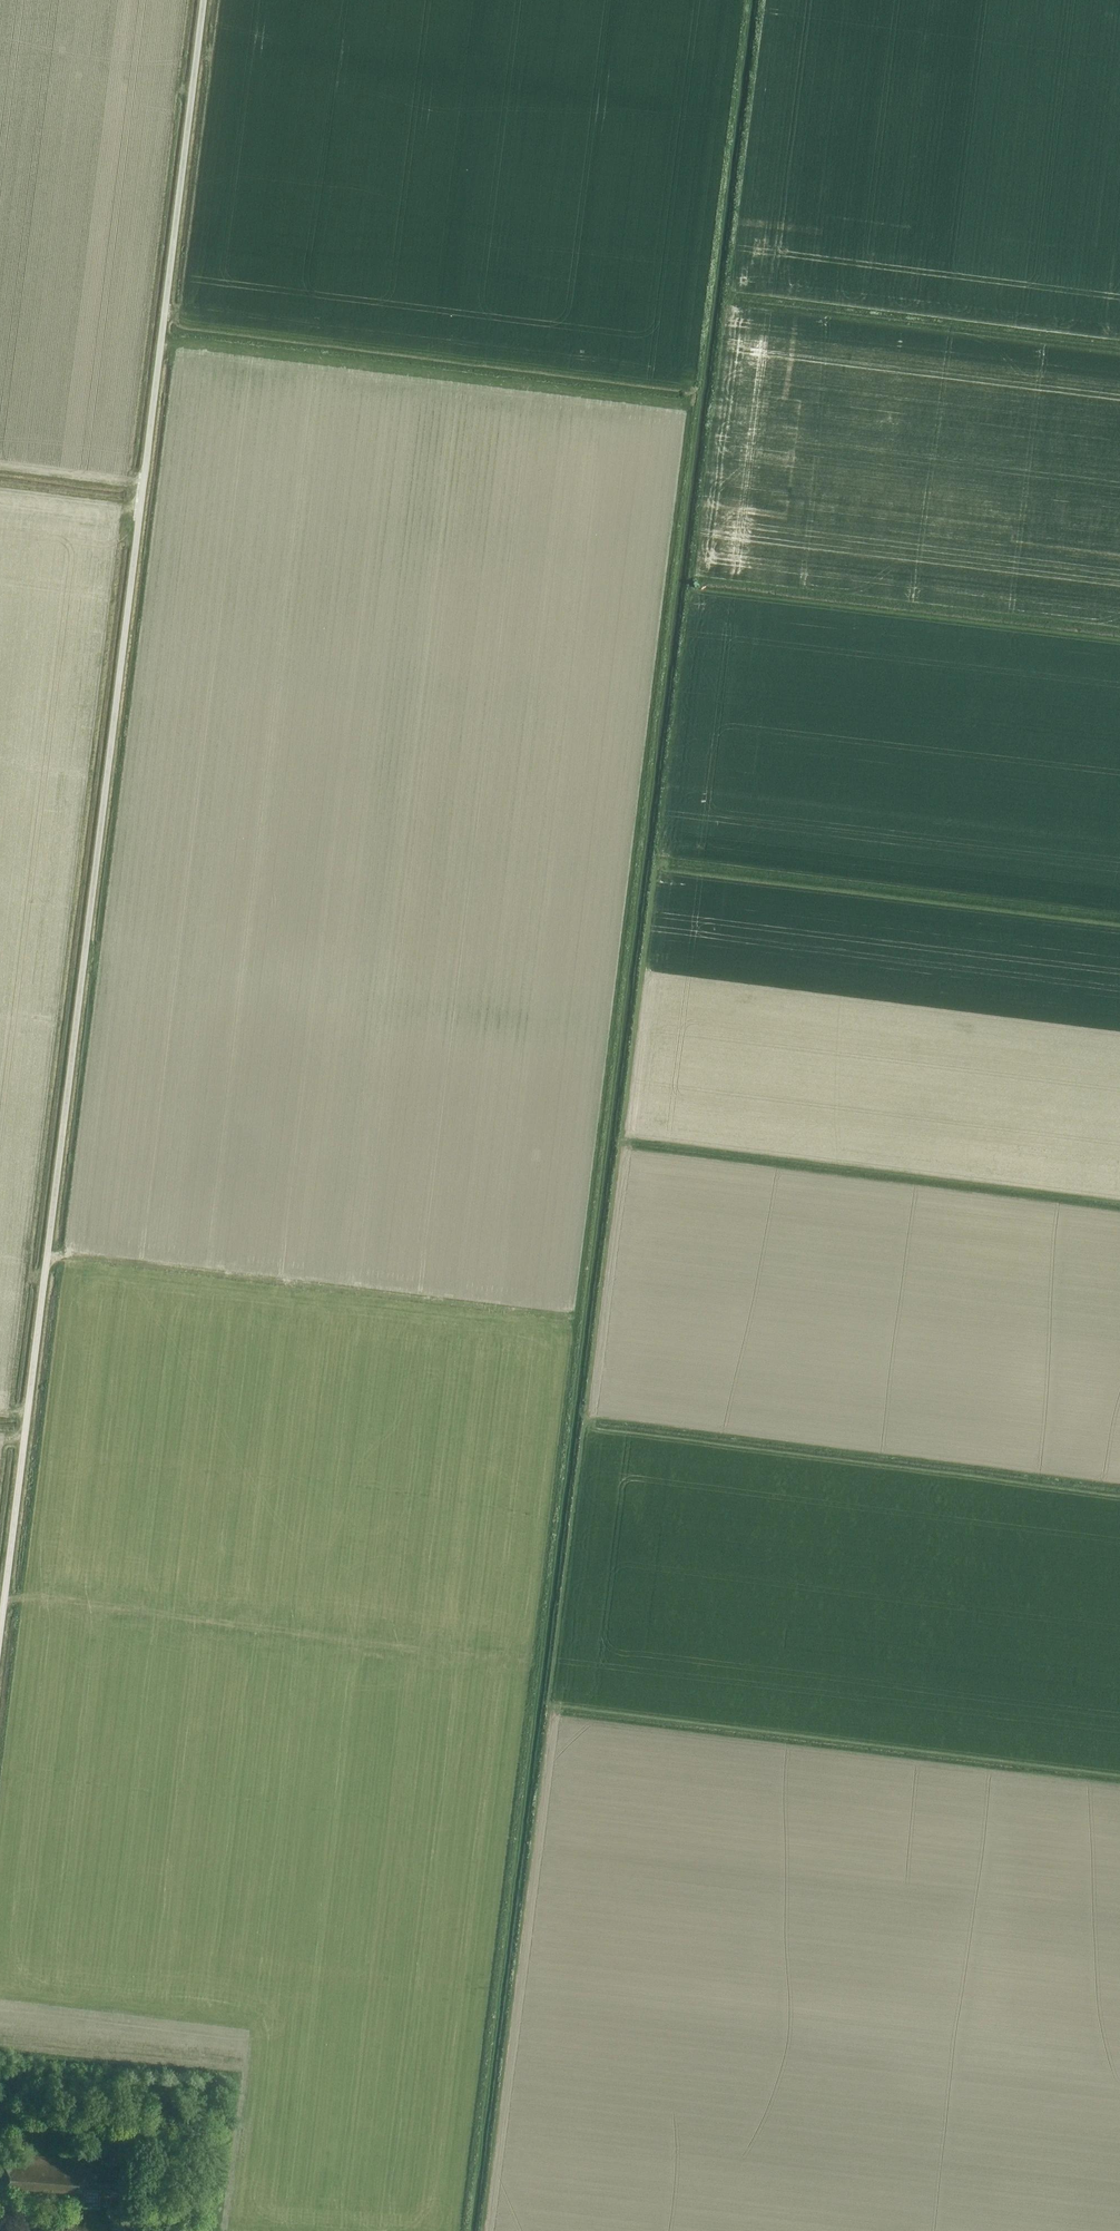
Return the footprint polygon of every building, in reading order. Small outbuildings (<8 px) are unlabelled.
[(82,2198),(84,2181),(86,2159),(2,2151),(0,2174),(0,2196),(79,2203),(79,2198),(82,2198)] [(84,2181),(82,2198),(82,2203),(98,2205),(99,2200),(118,2201),(120,2184),(91,2182),(84,2181)]
